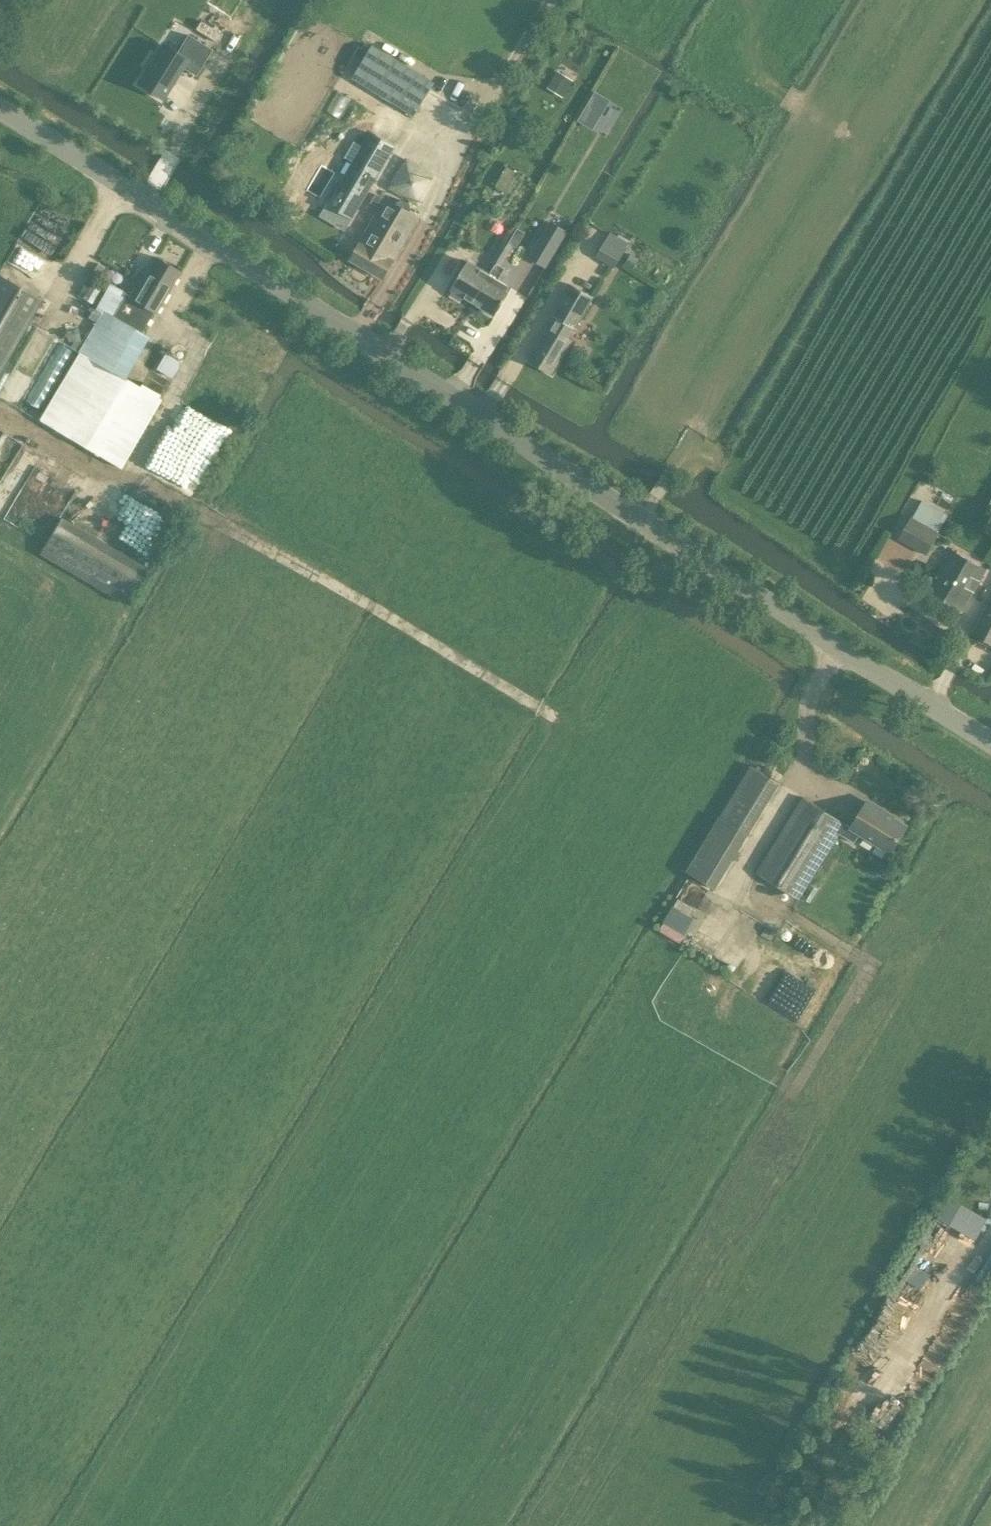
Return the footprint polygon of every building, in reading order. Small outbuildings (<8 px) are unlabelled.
[(148,67),(138,83),(162,98),(182,66),(196,75),(211,49),(188,35),(177,53),(163,44),(155,56),(152,54),(145,65),(148,67)] [(414,116),(434,83),(373,45),(352,78),(414,116)] [(564,98),(574,81),(558,71),(547,88),(564,98)] [(596,92),(590,102),(605,111),(611,101),(596,92)] [(355,163),(353,164),(330,204),(352,217),(392,149),(370,136),(364,147),(355,163)] [(355,142),(346,157),(355,163),(364,147),(355,142)] [(407,162),(399,188),(425,197),(433,170),(407,162)] [(380,209),(351,259),(384,279),(419,218),(386,199),(385,200),(378,196),(372,205),(380,209)] [(285,203),(277,214),(289,224),(298,213),(285,203)] [(551,221),(530,257),(546,267),(567,231),(551,221)] [(611,233),(597,257),(615,268),(629,243),(611,233)] [(505,240),(498,251),(507,256),(513,246),(510,244),(505,240)] [(490,275),(474,302),(496,315),(512,288),(499,280),(505,268),(501,266),(505,259),(507,256),(498,251),(492,262),(496,264),(490,275)] [(155,313),(180,271),(156,257),(137,290),(133,288),(129,296),(115,287),(102,310),(105,312),(45,415),(64,426),(62,430),(95,449),(121,464),(128,452),(152,410),(151,409),(168,379),(150,369),(140,387),(124,378),(148,337),(141,333),(153,312),(155,313)] [(630,258),(626,264),(633,268),(637,262),(630,258)] [(452,288),(474,302),(490,275),(468,261),(452,288)] [(98,278),(103,268),(99,265),(93,275),(98,278)] [(42,300),(0,275),(0,372),(42,300)] [(575,328),(593,297),(573,285),(554,316),(560,319),(554,329),(548,326),(529,360),(552,374),(572,340),(569,338),(575,328)] [(78,329),(67,332),(69,341),(80,339),(78,329)] [(37,414),(61,375),(47,366),(22,405),(37,414)] [(6,518),(43,451),(22,439),(0,479),(0,514),(6,518)] [(922,501),(913,518),(912,518),(900,539),(927,554),(948,515),(922,501)] [(126,601),(147,563),(59,516),(39,555),(126,601)] [(964,611),(987,570),(951,550),(928,591),(964,611)] [(990,600),(973,634),(990,643),(990,600)] [(752,765),(687,872),(714,888),(780,782),(752,765)] [(800,899),(840,833),(855,843),(861,833),(891,851),(907,826),(868,802),(852,828),(846,824),(846,823),(804,797),(757,872),(800,899)] [(678,899),(665,922),(683,933),(697,910),(678,899)] [(680,942),(685,934),(665,922),(660,931),(680,942)] [(977,1237),(988,1217),(951,1195),(939,1215),(977,1237)]
